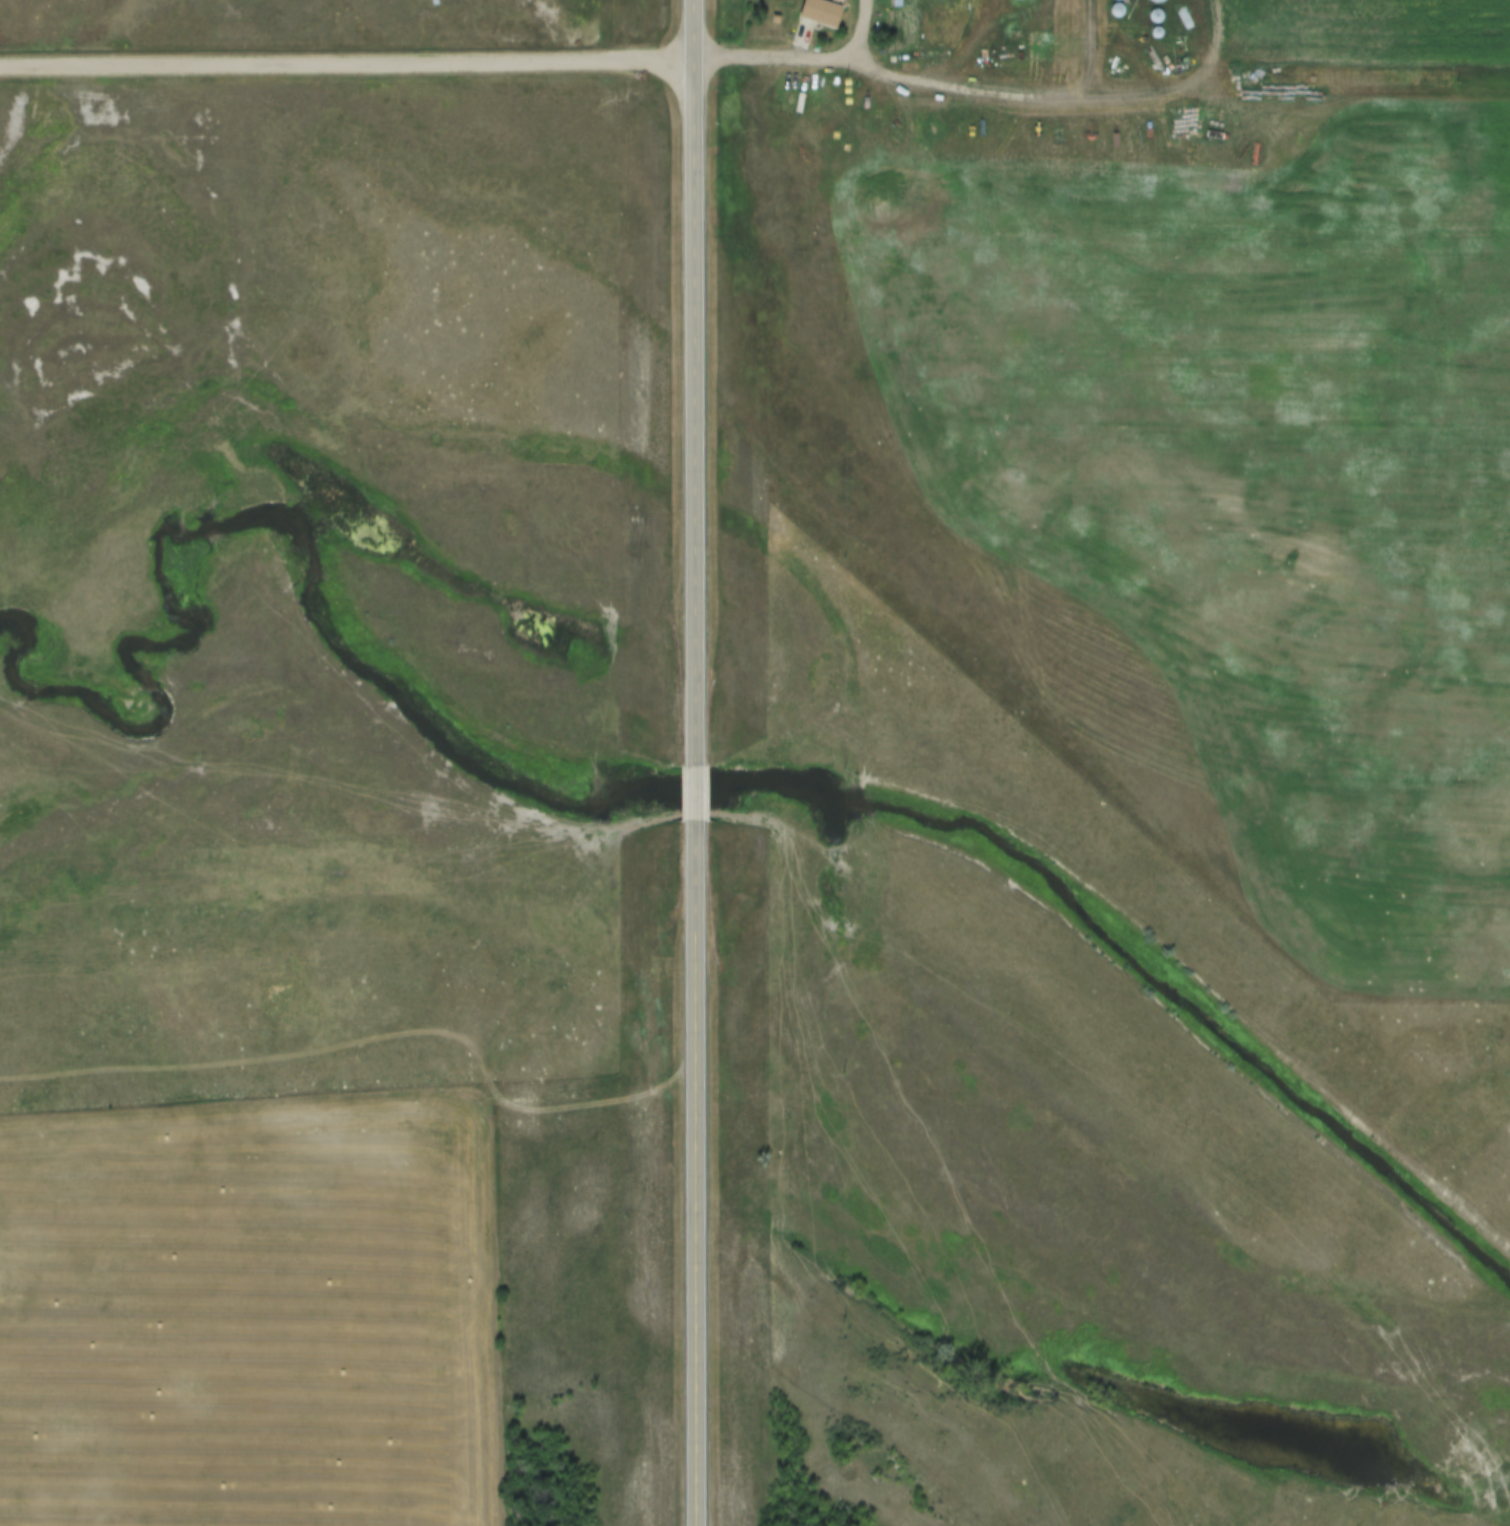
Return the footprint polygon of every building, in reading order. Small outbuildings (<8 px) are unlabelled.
[(841,6),(816,0),(800,0),(795,19),(836,29),(841,6)] [(1109,11),(1117,20),(1125,12),(1117,3),(1109,11)]
